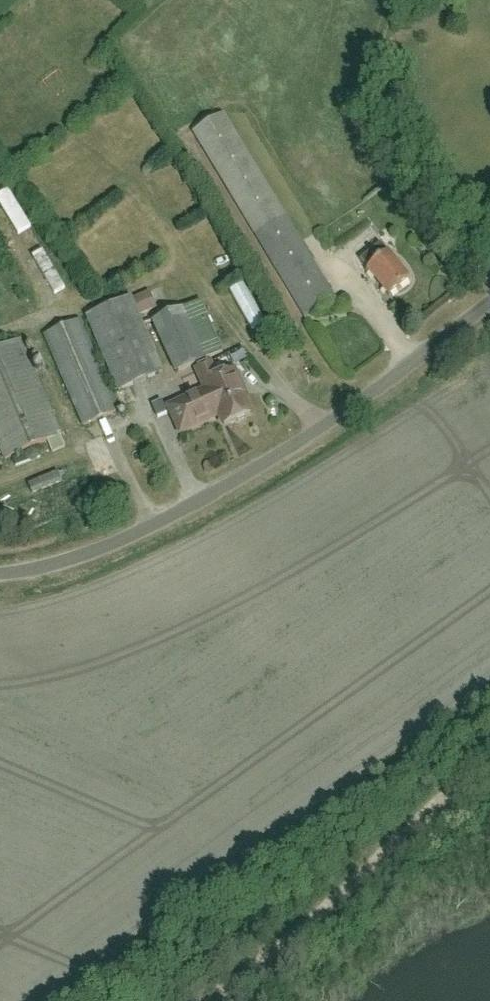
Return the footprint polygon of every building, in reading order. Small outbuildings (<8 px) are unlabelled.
[(310,320),(340,301),(224,114),(193,133),(310,320)] [(10,252),(32,242),(21,217),(0,226),(0,228),(10,252)] [(199,225),(209,242),(224,233),(214,217),(199,225)] [(388,296),(410,280),(389,253),(381,243),(360,259),(388,296)] [(226,274),(242,267),(236,251),(219,258),(226,274)] [(244,280),(232,286),(251,326),(263,320),(244,280)] [(118,392),(163,373),(132,297),(85,317),(118,392)] [(81,428),(121,412),(82,319),(43,336),(81,428)] [(61,435),(20,340),(0,349),(0,450),(4,460),(61,435)] [(214,403),(220,415),(224,425),(234,420),(238,422),(245,419),(247,415),(250,413),(239,388),(241,387),(234,371),(216,379),(210,364),(197,370),(204,385),(211,382),(219,400),(214,403)] [(211,382),(204,385),(206,390),(169,407),(181,433),(220,415),(214,403),(219,400),(211,382)]
